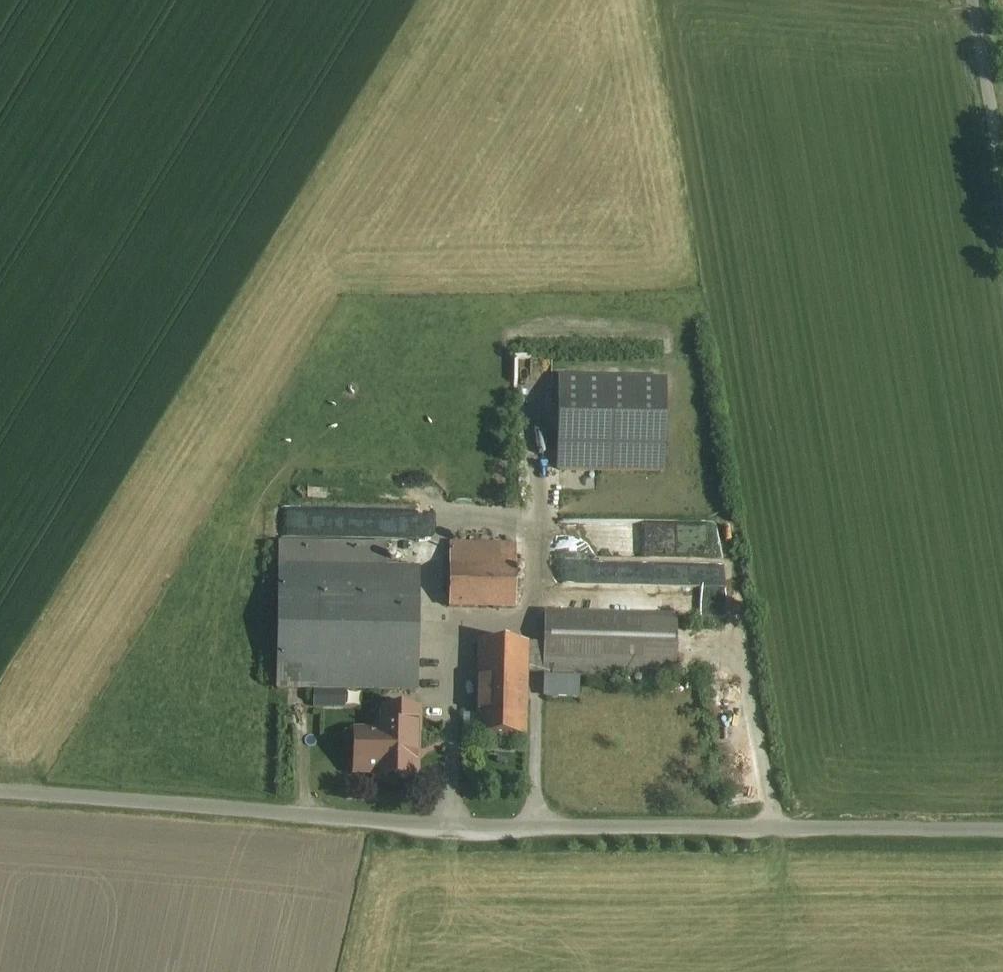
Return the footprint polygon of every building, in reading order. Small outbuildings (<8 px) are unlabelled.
[(664,394),(559,393),(558,480),(663,481),(664,394)] [(436,583),(511,583),(511,528),(436,529),(436,583)] [(409,536),(275,540),(278,687),(413,684),(409,536)] [(542,645),(542,676),(673,674),(672,602),(541,603),(542,645)] [(468,646),(469,732),(518,732),(518,676),(517,645),(468,646)] [(517,645),(518,676),(542,676),(542,645),(517,645)] [(395,780),(415,780),(416,734),(420,734),(421,712),(384,711),(384,732),(377,731),(377,734),(355,734),(355,773),(377,773),(377,777),(395,777),(395,780)]
